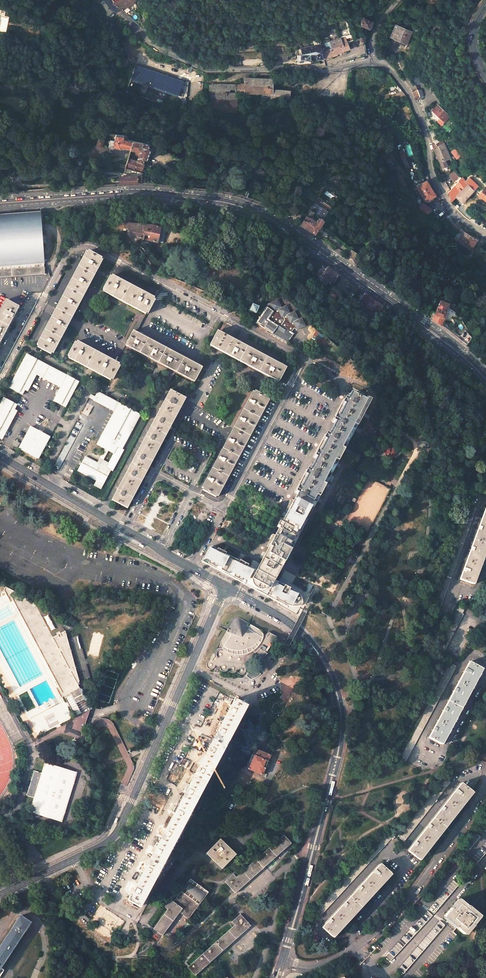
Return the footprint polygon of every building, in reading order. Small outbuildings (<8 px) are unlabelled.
[(114,4),(118,8),(122,11),(135,1),(135,0),(112,0),(114,4)] [(362,25),(368,28),(372,22),(365,18),(362,25)] [(411,34),(396,26),(391,37),(406,45),(411,34)] [(318,45),(321,59),(321,60),(349,49),(347,43),(342,44),(339,38),(329,41),(331,47),(327,49),(327,46),(324,47),(322,43),(318,45)] [(297,59),(321,59),(318,45),(311,47),(297,49),(297,59)] [(353,58),(367,54),(365,45),(351,49),(353,58)] [(179,96),(184,80),(136,65),(131,81),(179,96)] [(413,77),(416,85),(424,82),(420,74),(413,77)] [(209,100),(237,100),(237,94),(244,94),(246,94),(252,94),(258,94),(263,94),(268,94),(268,100),(272,100),(290,100),(290,91),(278,90),(271,90),(271,79),(244,79),(244,86),(236,86),(209,86),(209,87),(209,96),(209,100)] [(450,116),(437,105),(432,112),(444,123),(450,116)] [(120,149),(120,147),(130,150),(133,140),(127,139),(127,136),(116,134),(114,141),(112,147),(120,149)] [(135,154),(139,155),(137,161),(128,159),(125,167),(140,171),(143,160),(146,161),(150,149),(148,148),(149,145),(133,140),(130,150),(134,150),(134,152),(135,152),(135,154)] [(436,155),(439,163),(441,168),(447,165),(445,161),(450,159),(443,144),(442,145),(440,142),(437,144),(434,151),(436,155)] [(456,159),(460,157),(455,149),(451,151),(456,159)] [(409,162),(403,164),(406,171),(412,169),(409,162)] [(459,177),(454,171),(449,175),(455,182),(459,177)] [(137,183),(137,176),(124,177),(120,177),(121,184),(137,183)] [(463,178),(447,193),(449,195),(449,196),(451,202),(456,197),(462,202),(477,187),(469,178),(466,181),(463,178)] [(426,181),(416,187),(425,202),(435,195),(426,181)] [(319,198),(317,197),(309,211),(310,212),(314,214),(323,220),(332,208),(320,199),(319,198)] [(431,211),(423,203),(418,208),(423,211),(428,215),(431,211)] [(0,218),(0,271),(44,267),(42,243),(45,243),(45,237),(42,237),(40,215),(0,218)] [(316,224),(305,217),(300,226),(315,236),(324,224),(319,220),(316,224)] [(125,223),(124,229),(128,230),(127,234),(136,245),(140,239),(143,240),(149,241),(158,244),(158,242),(163,243),(166,230),(161,229),(161,228),(152,226),(125,223)] [(476,240),(463,232),(458,241),(471,249),(476,240)] [(102,258),(89,251),(88,253),(86,252),(56,309),(53,315),(37,345),(38,346),(37,347),(51,355),(52,353),(53,354),(62,337),(69,324),(72,318),(96,273),(103,261),(101,260),(102,258)] [(353,256),(351,259),(352,260),(353,262),(354,264),(359,267),(362,264),(355,258),(353,256)] [(0,271),(0,278),(44,274),(44,267),(0,271)] [(339,276),(327,268),(321,276),(321,277),(321,278),(322,278),(323,279),(321,282),(326,285),(327,283),(331,286),(339,276)] [(154,298),(112,276),(111,277),(110,276),(103,290),(104,291),(104,292),(146,315),(146,313),(148,314),(155,300),(154,299),(154,298)] [(358,290),(352,285),(349,289),(355,294),(358,290)] [(382,307),(366,296),(358,307),(376,319),(382,307)] [(18,307),(6,300),(0,311),(0,342),(18,307)] [(278,300),(266,305),(266,307),(261,316),(256,323),(260,326),(272,334),(271,335),(271,336),(272,335),(275,338),(276,337),(279,340),(279,339),(283,342),(283,341),(287,344),(287,343),(294,334),(291,332),(294,329),(303,327),(301,318),(298,319),(295,311),(290,313),(286,305),(282,308),(278,300)] [(435,314),(433,320),(441,326),(444,320),(446,314),(445,314),(449,306),(440,302),(435,314)] [(131,346),(174,369),(195,381),(202,368),(199,366),(184,358),(138,334),(133,331),(128,340),(126,344),(131,346)] [(286,368),(217,331),(211,344),(280,381),(286,368)] [(116,362),(77,342),(76,343),(75,342),(68,356),(69,357),(69,358),(111,380),(111,379),(113,380),(120,366),(119,366),(119,364),(116,362)] [(43,378),(62,388),(57,397),(56,396),(53,401),(66,407),(79,382),(27,354),(9,388),(23,395),(25,390),(28,391),(32,384),(31,383),(37,371),(45,375),(43,378)] [(186,398),(170,390),(112,500),(127,508),(128,508),(151,465),(173,422),(184,401),(186,398)] [(269,398),(255,391),(254,392),(253,392),(234,428),(223,448),(202,488),(203,488),(202,490),(216,497),(217,496),(218,496),(269,400),(268,400),(269,398)] [(140,415),(98,392),(93,400),(115,411),(96,444),(113,453),(117,446),(121,448),(140,415)] [(304,519),(341,449),(366,402),(350,394),(347,400),(345,399),(333,422),(335,423),(325,441),(323,440),(317,451),(319,453),(306,477),(304,475),(298,487),(300,488),(294,500),(291,499),(285,511),(287,512),(281,523),(279,522),(277,526),(279,528),(275,535),(273,534),(266,546),(268,547),(256,571),(275,581),(278,575),(295,543),(307,521),(304,519)] [(0,405),(0,439),(1,439),(3,434),(5,435),(9,428),(7,427),(12,418),(14,418),(17,411),(15,410),(17,405),(4,398),(0,405)] [(30,427),(19,449),(38,459),(50,437),(30,427)] [(421,449),(422,450),(424,451),(426,450),(427,449),(428,448),(428,446),(428,444),(427,443),(425,443),(424,442),(422,443),(421,444),(420,445),(420,446),(420,448),(421,449)] [(79,463),(85,452),(78,449),(72,459),(79,463)] [(95,484),(102,488),(111,469),(107,467),(109,463),(100,458),(98,462),(86,456),(82,463),(81,465),(78,470),(97,480),(95,484)] [(191,509),(200,513),(204,505),(195,500),(191,509)] [(476,507),(469,504),(431,609),(438,612),(476,507)] [(460,580),(472,584),(485,547),(485,507),(460,580)] [(210,549),(209,548),(202,562),(204,563),(229,576),(246,585),(256,591),(279,603),(278,604),(289,611),(296,615),(301,604),(302,603),(302,602),(302,601),(301,600),(300,597),(298,594),(297,593),(295,591),(275,581),(256,571),(247,566),(248,565),(240,561),(239,561),(225,554),(226,553),(218,549),(217,550),(212,547),(210,549)] [(18,593),(12,591),(10,595),(64,696),(71,693),(76,703),(85,698),(79,688),(78,685),(80,684),(79,682),(65,631),(53,638),(34,602),(17,594),(18,593)] [(463,613),(457,610),(437,649),(443,653),(464,614),(463,613)] [(251,658),(252,656),(255,653),(260,660),(263,658),(267,654),(266,652),(270,647),(277,637),(268,632),(267,634),(262,631),(262,632),(260,630),(240,619),(238,618),(237,618),(236,618),(235,619),(233,620),(228,629),(221,642),(220,643),(216,649),(215,651),(214,654),(210,661),(209,661),(208,661),(207,663),(206,664),(206,666),(207,667),(208,668),(209,669),(212,669),(214,668),(215,666),(220,667),(220,668),(220,669),(221,671),(222,671),(223,672),(224,672),(227,670),(228,669),(231,672),(232,673),(233,673),(234,673),(235,671),(237,671),(240,674),(241,675),(242,675),(242,674),(244,674),(245,673),(246,672),(246,671),(246,669),(251,666),(251,665),(250,661),(250,659),(251,658)] [(481,668),(469,662),(429,738),(441,744),(481,669),(481,668)] [(456,667),(449,663),(398,758),(405,762),(456,667)] [(14,746),(24,740),(0,694),(0,719),(14,746)] [(45,702),(43,702),(47,709),(54,705),(51,698),(48,699),(49,702),(46,703),(45,702)] [(242,704),(234,700),(128,900),(139,906),(246,706),(242,704)] [(262,775),(271,755),(255,749),(247,768),(262,775)] [(46,762),(42,773),(34,798),(30,812),(63,822),(79,772),(46,762)] [(42,773),(34,771),(26,796),(34,798),(42,773)] [(446,778),(444,777),(398,837),(404,841),(450,782),(446,778)] [(472,791),(461,783),(408,851),(419,859),(427,848),(472,791)] [(259,828),(253,821),(242,828),(247,836),(259,828)] [(301,832),(295,825),(285,834),(290,841),(301,832)] [(475,832),(458,852),(463,857),(480,837),(475,832)] [(387,835),(385,833),(314,911),(318,915),(320,916),(391,838),(387,835)] [(291,843),(284,835),(236,877),(233,874),(225,881),(235,893),(291,843)] [(220,839),(206,853),(222,869),(236,854),(220,839)] [(469,862),(474,866),(485,853),(485,842),(469,862)] [(391,873),(381,864),(322,927),(332,937),(391,873)] [(208,892),(190,879),(173,902),(170,899),(164,907),(168,909),(153,929),(162,935),(179,913),(188,920),(208,892)] [(453,880),(429,909),(434,914),(458,885),(453,880)] [(451,908),(444,916),(456,926),(455,927),(456,928),(464,934),(471,925),(472,926),(479,917),(467,908),(468,907),(459,900),(452,908),(451,908)] [(427,911),(389,952),(394,957),(432,915),(427,911)] [(251,926),(240,914),(232,921),(235,925),(188,967),(195,976),(251,926)] [(30,922),(20,916),(0,947),(0,977),(4,970),(1,968),(30,922)] [(440,920),(398,969),(403,974),(445,925),(440,920)] [(394,957),(389,952),(384,957),(386,959),(387,959),(390,962),(394,957)]
